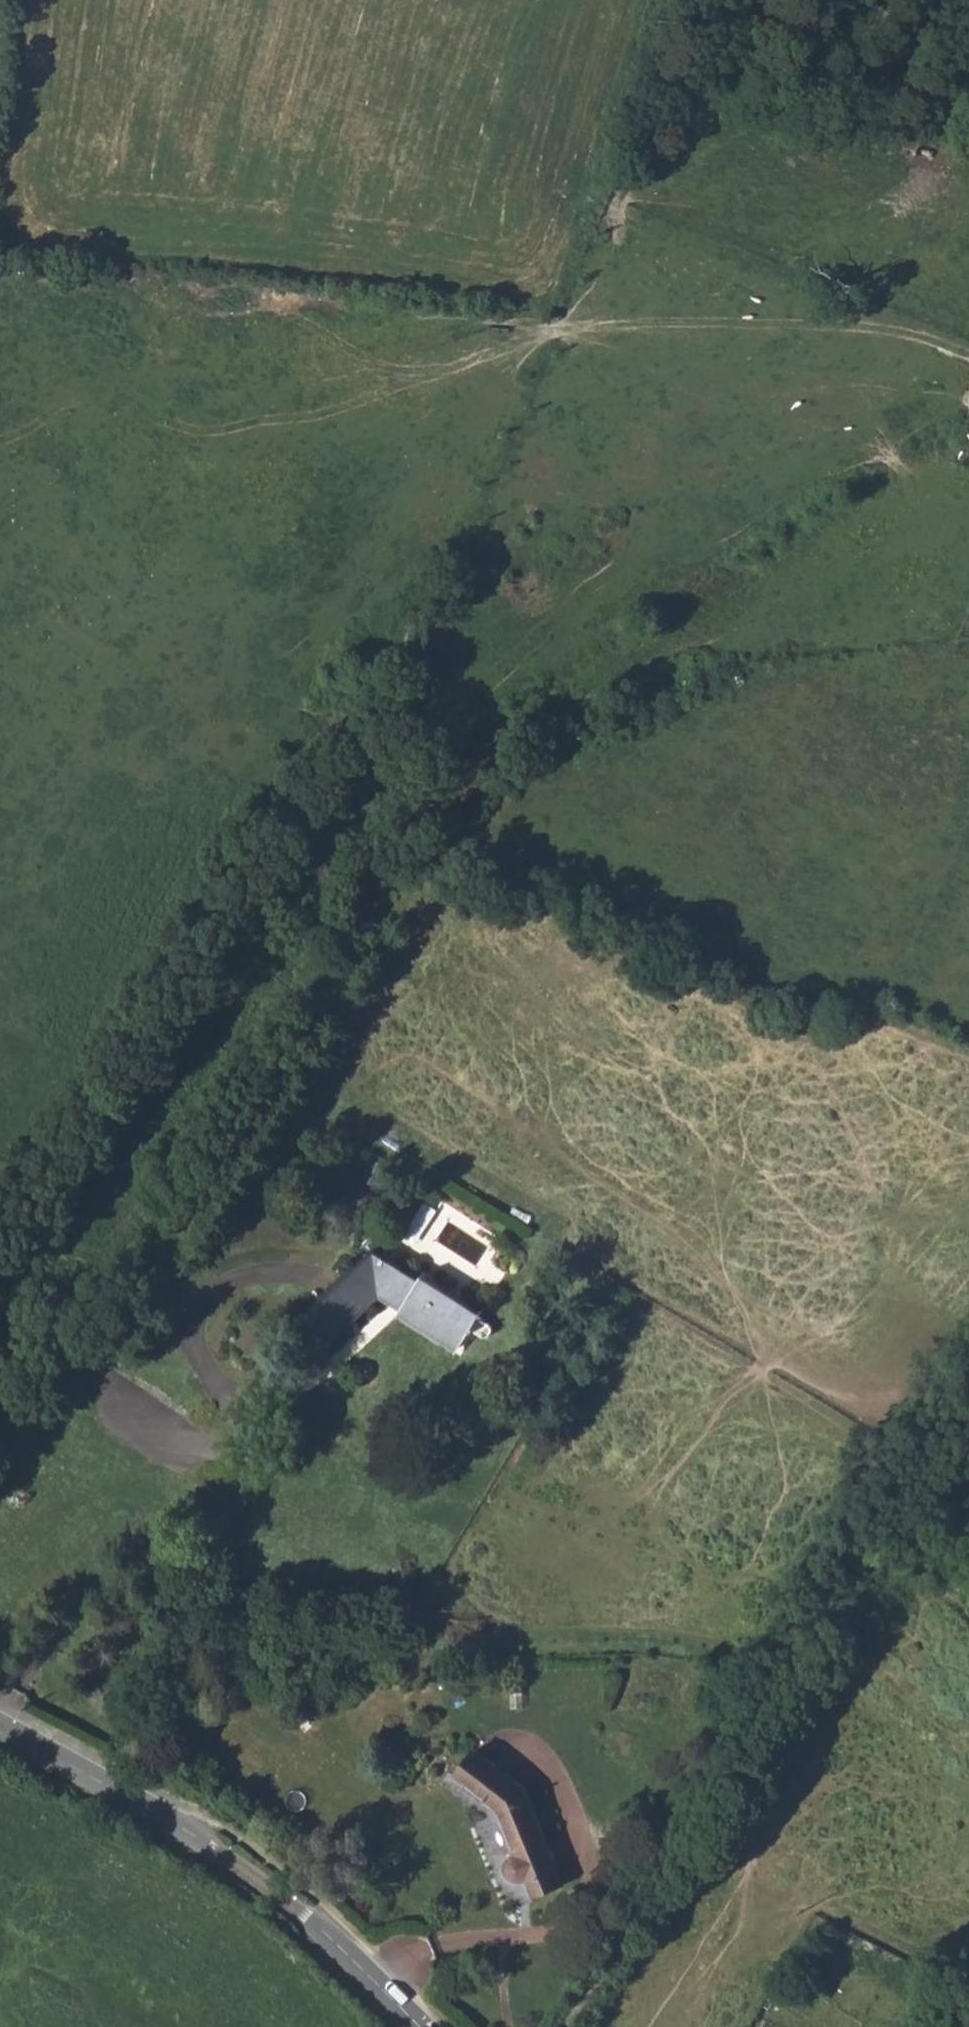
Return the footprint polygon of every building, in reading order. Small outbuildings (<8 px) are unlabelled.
[(897,992),(887,987),(883,997),(892,1001),(897,992)] [(884,1040),(894,1043),(900,1027),(890,1023),(884,1040)] [(401,1304),(418,1278),(369,1249),(300,1313),(323,1339),(378,1291),(401,1304)] [(401,1304),(398,1310),(437,1334),(449,1315),(468,1327),(467,1329),(480,1337),(487,1335),(489,1331),(488,1324),(475,1316),(477,1311),(420,1276),(418,1278),(401,1304)] [(437,1334),(456,1345),(467,1329),(468,1327),(449,1315),(437,1334)] [(522,1788),(473,1748),(452,1775),(495,1809),(512,1853),(508,1856),(505,1861),(503,1865),(502,1870),(504,1874),(506,1877),(512,1880),(517,1881),(523,1881),(529,1895),(560,1882),(522,1788)]
